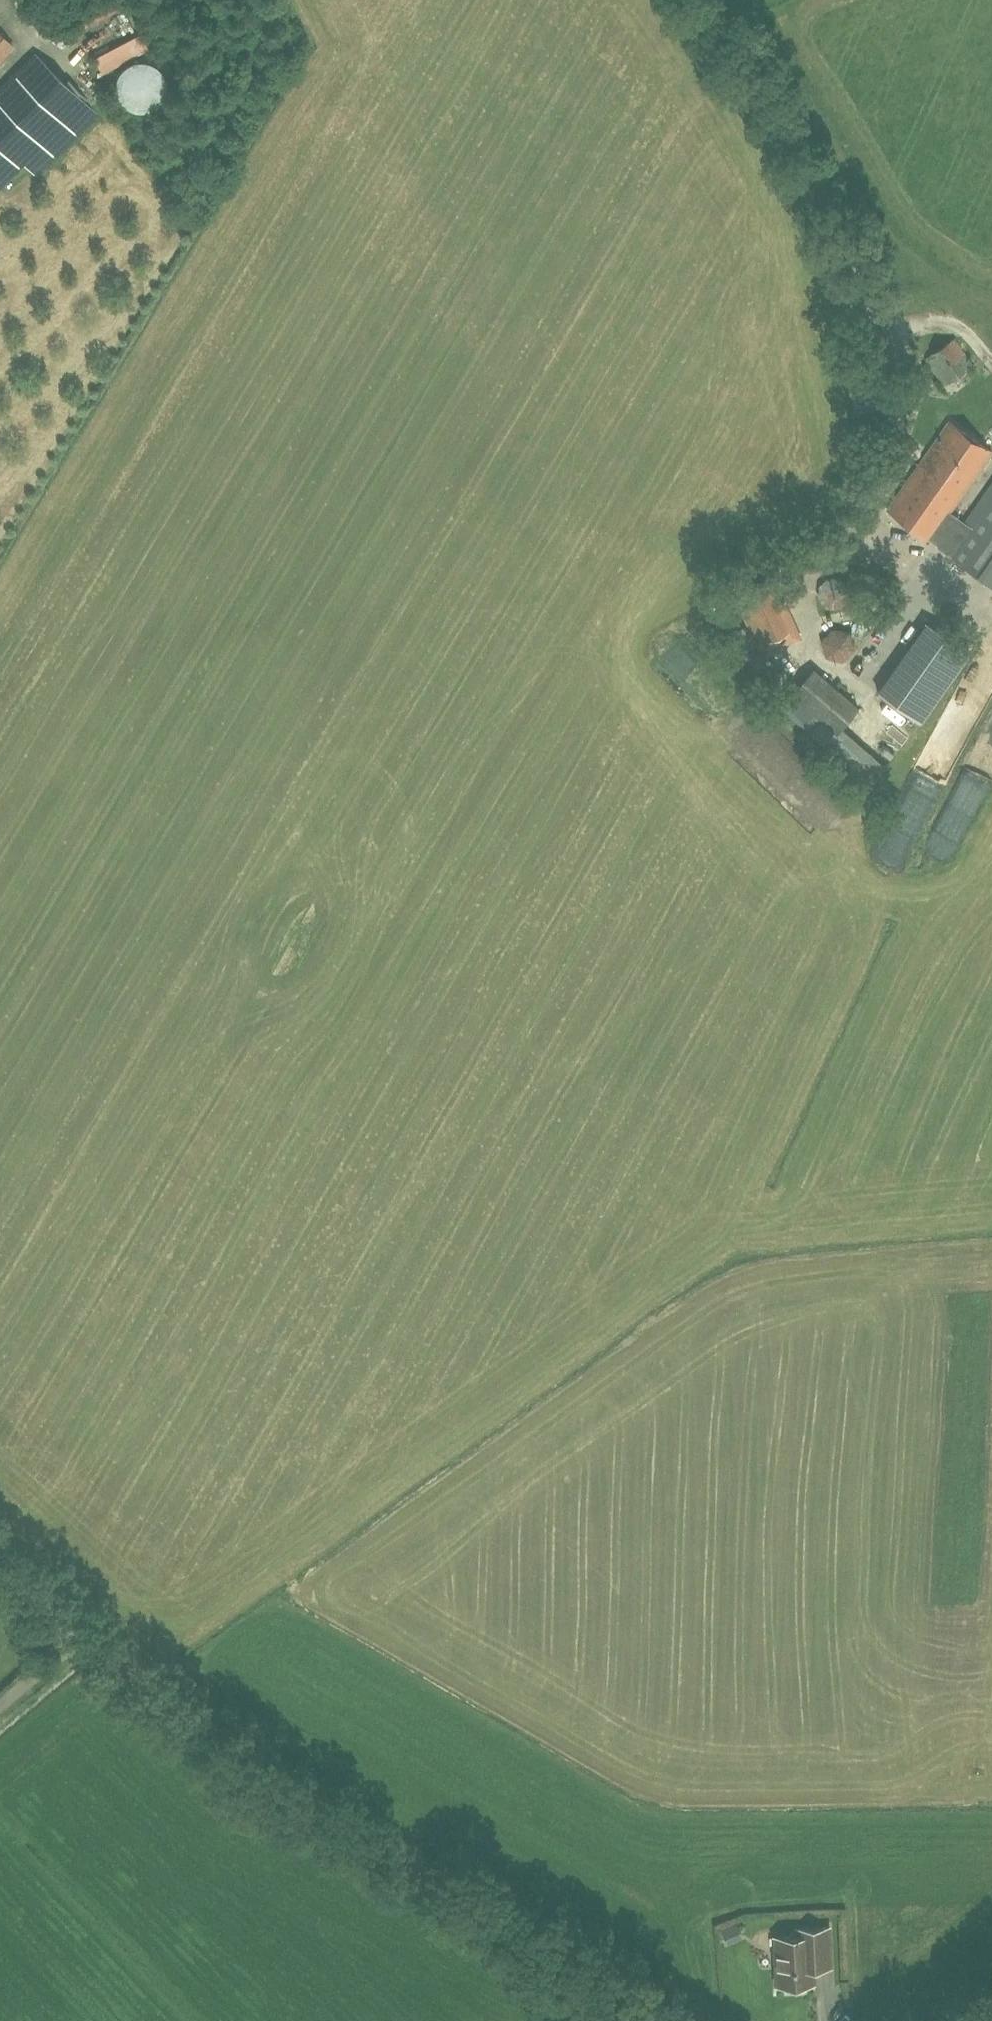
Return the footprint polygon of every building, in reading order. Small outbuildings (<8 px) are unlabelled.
[(77,15),(88,39),(109,30),(113,38),(141,26),(130,0),(111,0),(77,15)] [(14,47),(0,33),(0,60),(14,47)] [(99,57),(106,72),(154,50),(147,35),(99,57)] [(0,91),(0,183),(82,101),(36,55),(0,91)] [(170,65),(164,59),(155,56),(148,55),(139,57),(133,61),(127,67),(124,75),(124,82),(125,90),(130,97),(136,102),(144,106),(150,107),(158,105),(165,101),(171,94),(174,88),(175,81),(173,73),(170,65)] [(944,386),(975,365),(957,337),(925,357),(944,386)] [(991,453),(991,447),(954,419),(891,507),(932,537),(933,536),(941,542),(940,543),(991,580),(991,490),(969,521),(952,509),(991,453)] [(829,577),(819,586),(821,601),(829,608),(841,608),(850,598),(850,586),(841,578),(829,577)] [(770,582),(743,594),(751,610),(743,614),(761,654),(800,635),(784,603),(780,605),(770,582)] [(878,693),(920,722),(970,652),(928,622),(878,693)] [(856,636),(850,629),(835,627),(822,640),(826,657),(844,662),(859,649),(856,636)] [(837,734),(860,708),(814,668),(791,694),(837,734)] [(971,782),(991,790),(991,730),(971,782)] [(941,746),(890,833),(914,847),(965,760),(941,746)] [(832,1969),(830,1929),(798,1931),(799,1938),(777,1939),(779,1987),(815,1985),(814,1969),(832,1969)]
